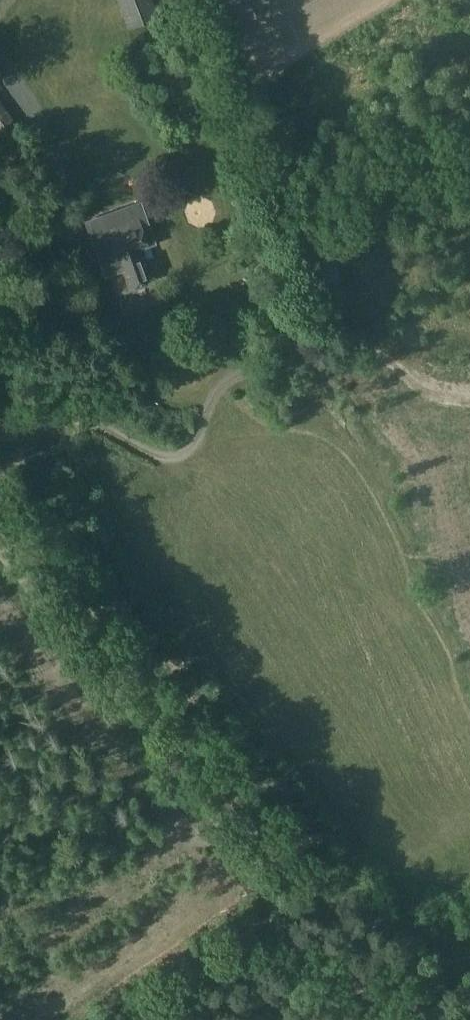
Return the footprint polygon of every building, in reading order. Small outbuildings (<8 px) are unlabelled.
[(127,29),(159,18),(152,0),(117,0),(127,29)] [(198,232),(204,218),(188,211),(181,226),(198,232)] [(130,285),(149,278),(138,246),(145,246),(132,215),(93,228),(103,258),(118,253),(130,285)] [(116,285),(104,289),(111,308),(123,303),(116,285)]
